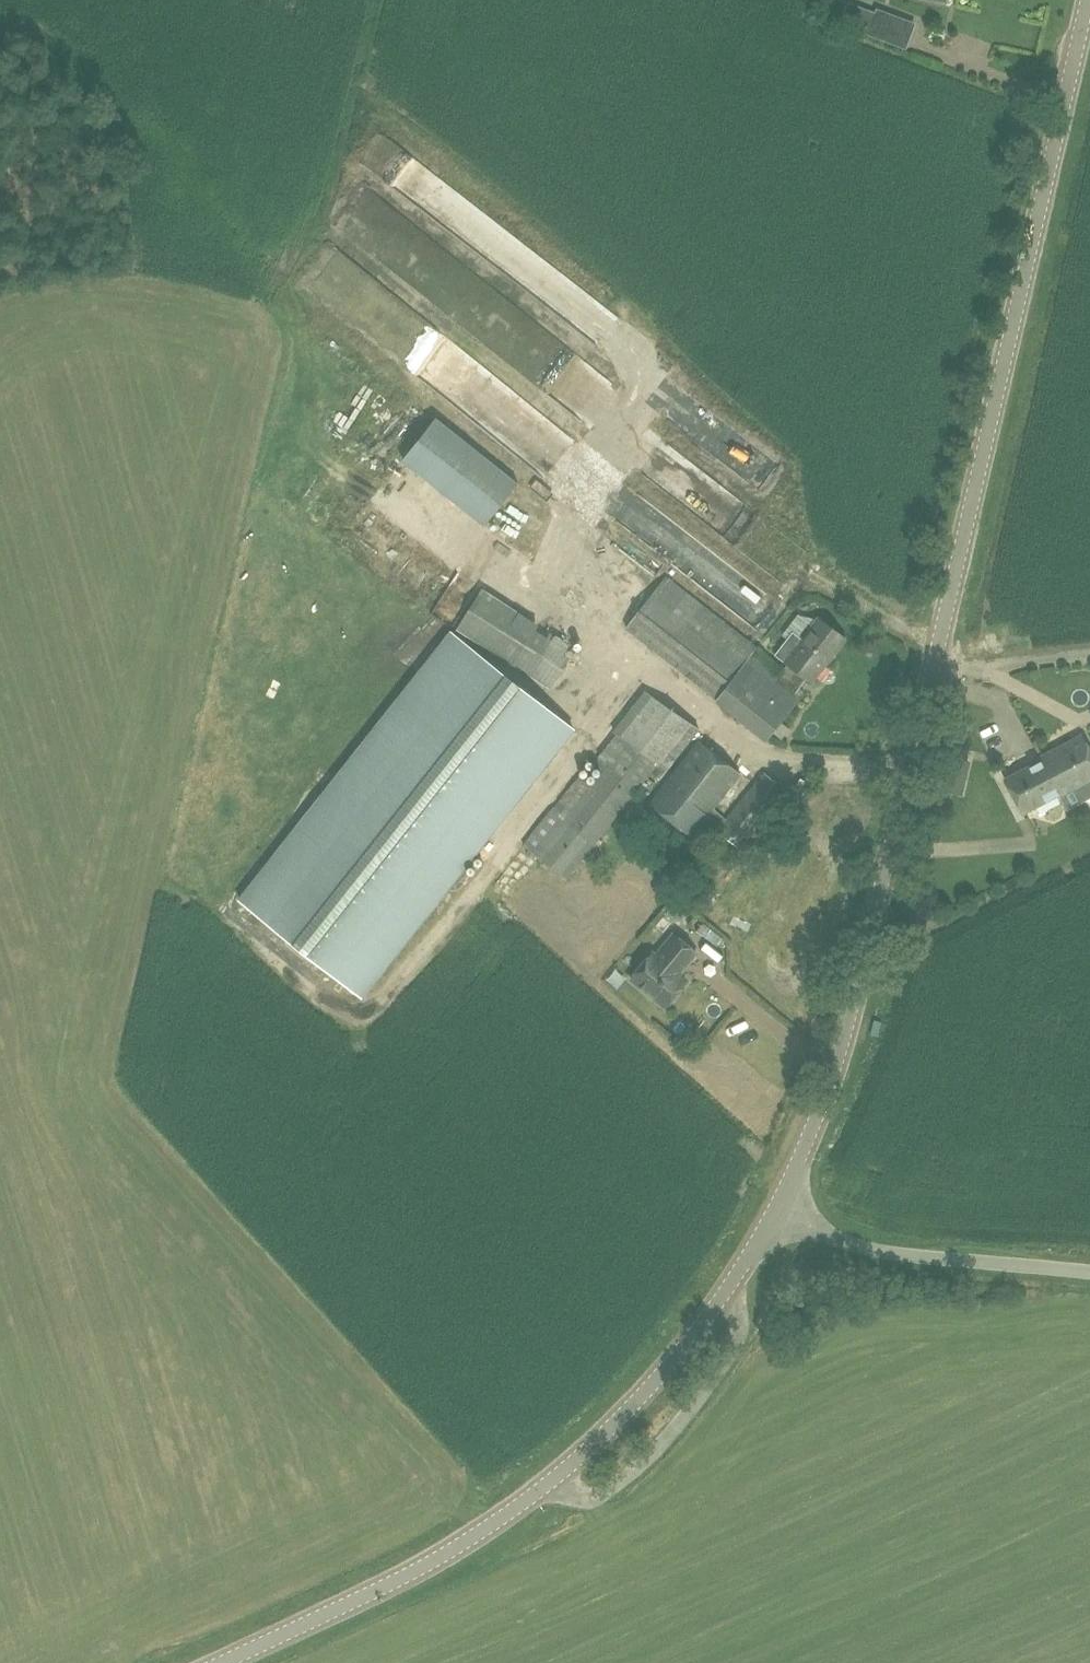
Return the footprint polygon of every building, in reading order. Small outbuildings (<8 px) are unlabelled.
[(843,0),(835,0),(828,19),(869,34),(884,40),(885,38),(902,44),(910,24),(893,18),(893,16),(878,10),(877,13),(843,0)] [(397,178),(417,153),(404,143),(385,169),(397,178)] [(485,526),(519,483),(436,417),(402,460),(485,526)] [(758,647),(666,576),(626,627),(769,738),(804,692),(800,688),(780,673),(753,652),(758,647)] [(551,689),(569,659),(566,657),(566,640),(482,587),(457,629),(551,689)] [(788,663),(781,673),(800,688),(808,678),(813,681),(831,659),(829,657),(833,652),(835,653),(847,638),(820,616),(803,638),(794,632),(776,654),(788,663)] [(574,728),(451,631),(240,898),(363,997),(574,728)] [(568,706),(587,691),(580,682),(561,697),(568,706)] [(668,770),(699,729),(646,689),(615,729),(618,731),(527,847),(568,879),(647,778),(656,785),(668,769),(668,770)] [(1060,795),(1067,792),(1073,803),(1089,795),(1089,755),(1080,735),(1039,756),(1060,795)] [(716,813),(711,809),(741,771),(700,739),(650,803),(693,837),(706,819),(741,846),(787,787),(764,770),(727,817),(718,810),(716,813)] [(1058,797),(1060,795),(1039,756),(1037,758),(1038,760),(1003,779),(1021,812),(1056,794),(1058,797)] [(962,793),(969,762),(955,759),(948,790),(962,793)] [(683,976),(700,955),(674,934),(657,956),(654,953),(632,981),(665,1008),(687,980),(683,976)]
